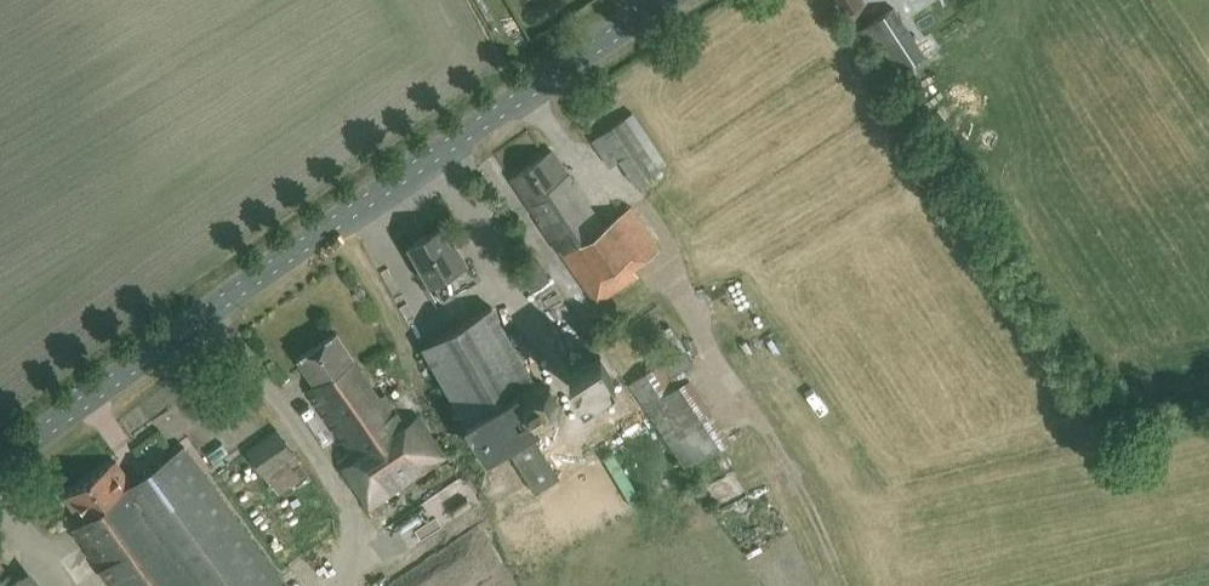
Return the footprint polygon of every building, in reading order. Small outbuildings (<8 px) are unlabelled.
[(865,13),(861,6),(858,0),(837,0),(846,15),(847,14),(852,21),(865,13)] [(875,9),(904,54),(930,37),(912,11),(929,0),(888,0),(875,9)] [(666,163),(631,114),(592,139),(609,166),(619,160),(636,186),(666,163)] [(601,225),(551,151),(509,180),(594,303),(637,274),(632,266),(659,248),(630,205),(601,225)] [(451,245),(441,228),(410,247),(432,283),(442,301),(477,281),(466,263),(467,263),(455,243),(451,245)] [(530,287),(546,277),(532,255),(516,265),(530,287)] [(539,391),(492,306),(422,345),(464,420),(465,420),(485,454),(537,425),(540,429),(555,419),(559,400),(550,385),(539,391)] [(547,348),(563,345),(560,333),(581,328),(577,311),(559,316),(561,322),(542,327),(547,348)] [(655,329),(666,352),(675,347),(664,325),(655,329)] [(379,395),(336,333),(298,359),(316,384),(307,390),(355,457),(341,467),(369,508),(444,455),(417,416),(407,423),(384,391),(379,395)] [(600,355),(570,375),(585,398),(615,378),(600,355)] [(721,438),(681,376),(668,385),(653,363),(625,381),(680,465),(721,438)] [(278,494),(308,472),(275,428),(245,450),(278,494)] [(115,461),(64,498),(81,520),(71,528),(114,585),(286,585),(183,446),(132,484),(115,461)] [(709,475),(714,494),(734,489),(729,470),(709,475)] [(30,569),(8,585),(43,585),(30,569)]
